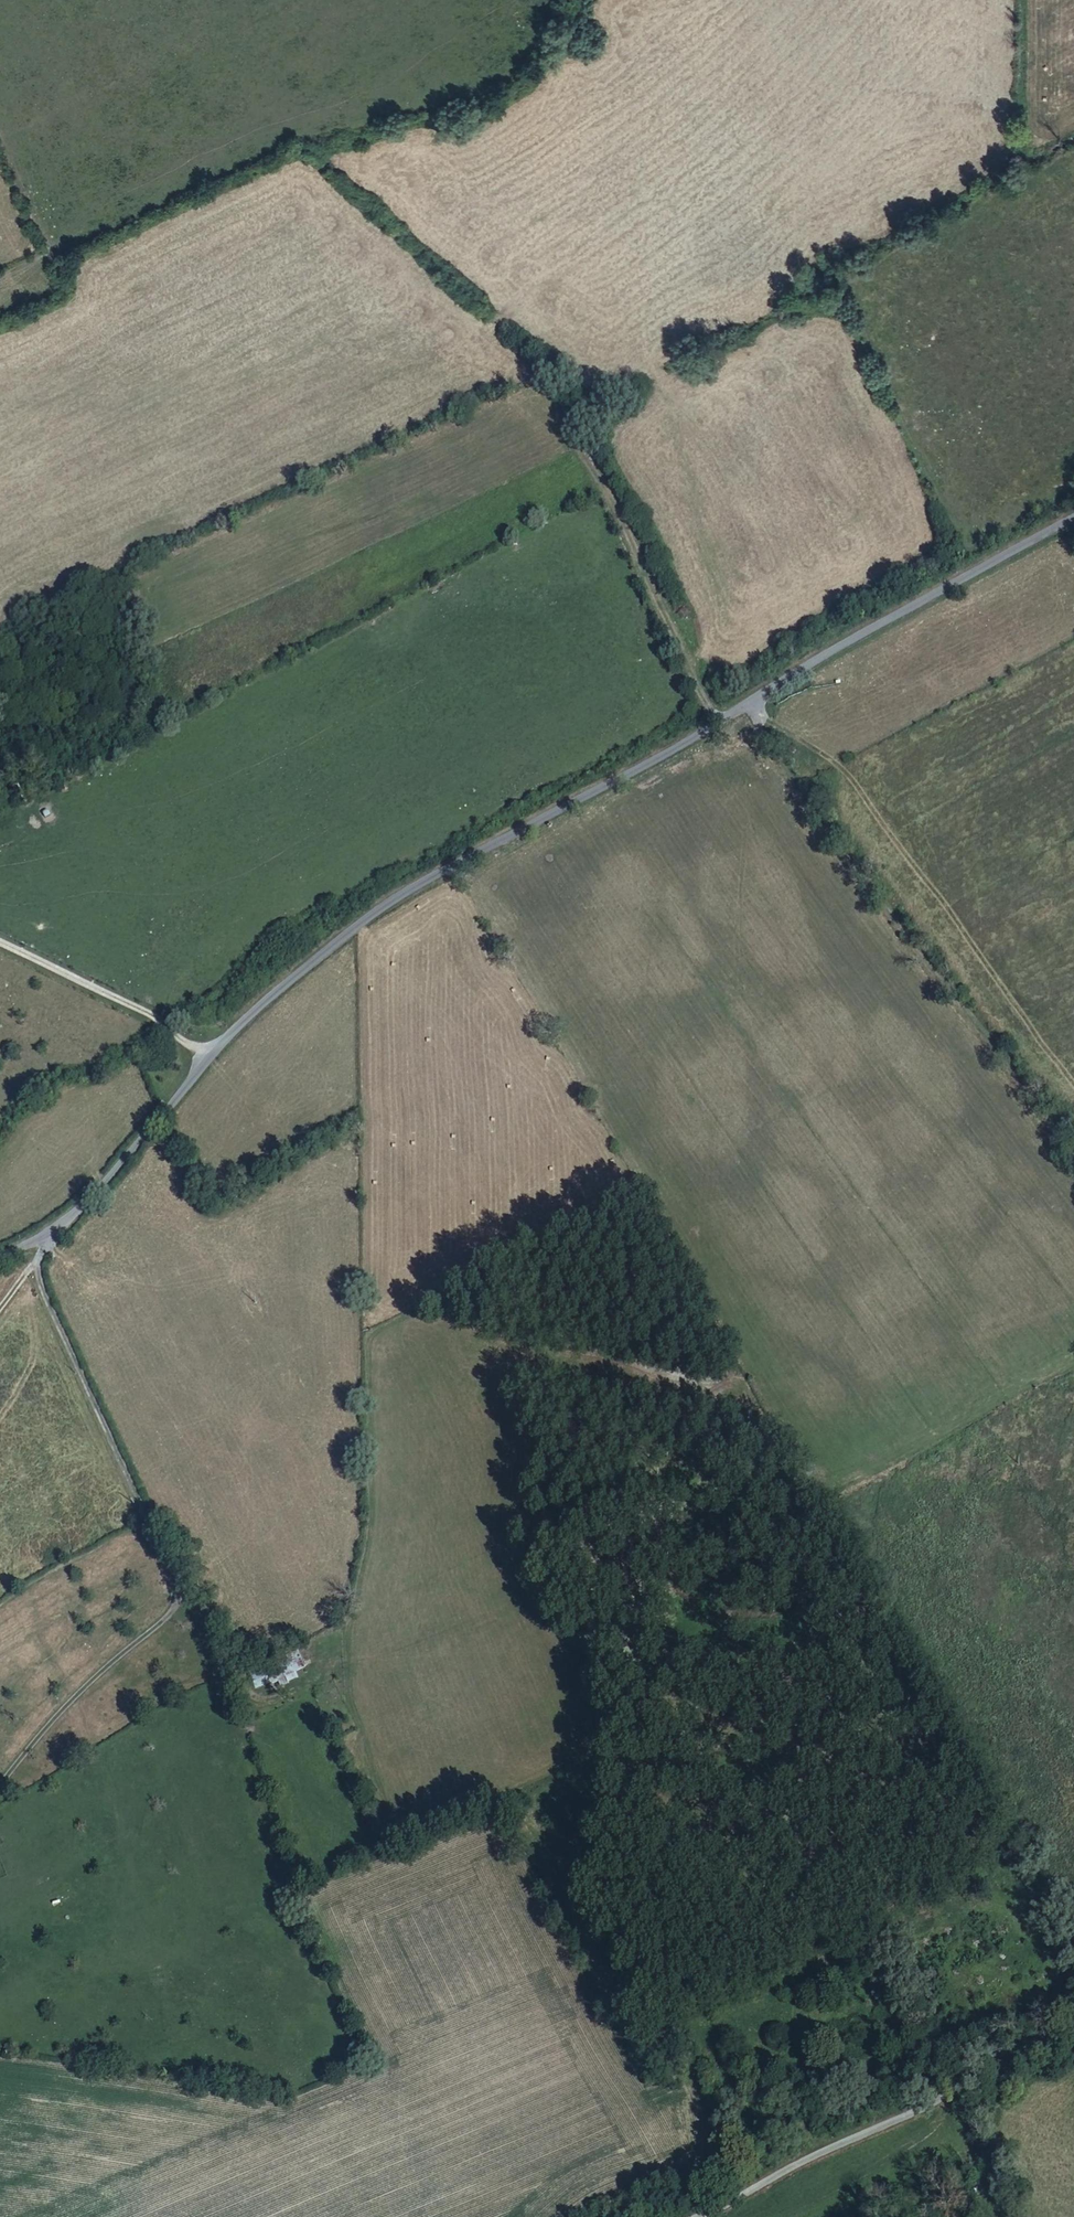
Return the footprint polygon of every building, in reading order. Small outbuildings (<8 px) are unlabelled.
[(305,1668),(298,1651),(249,1672),(255,1689),(271,1683),(273,1685),(279,1683),(281,1687),(298,1678),(296,1672),(305,1668)]
